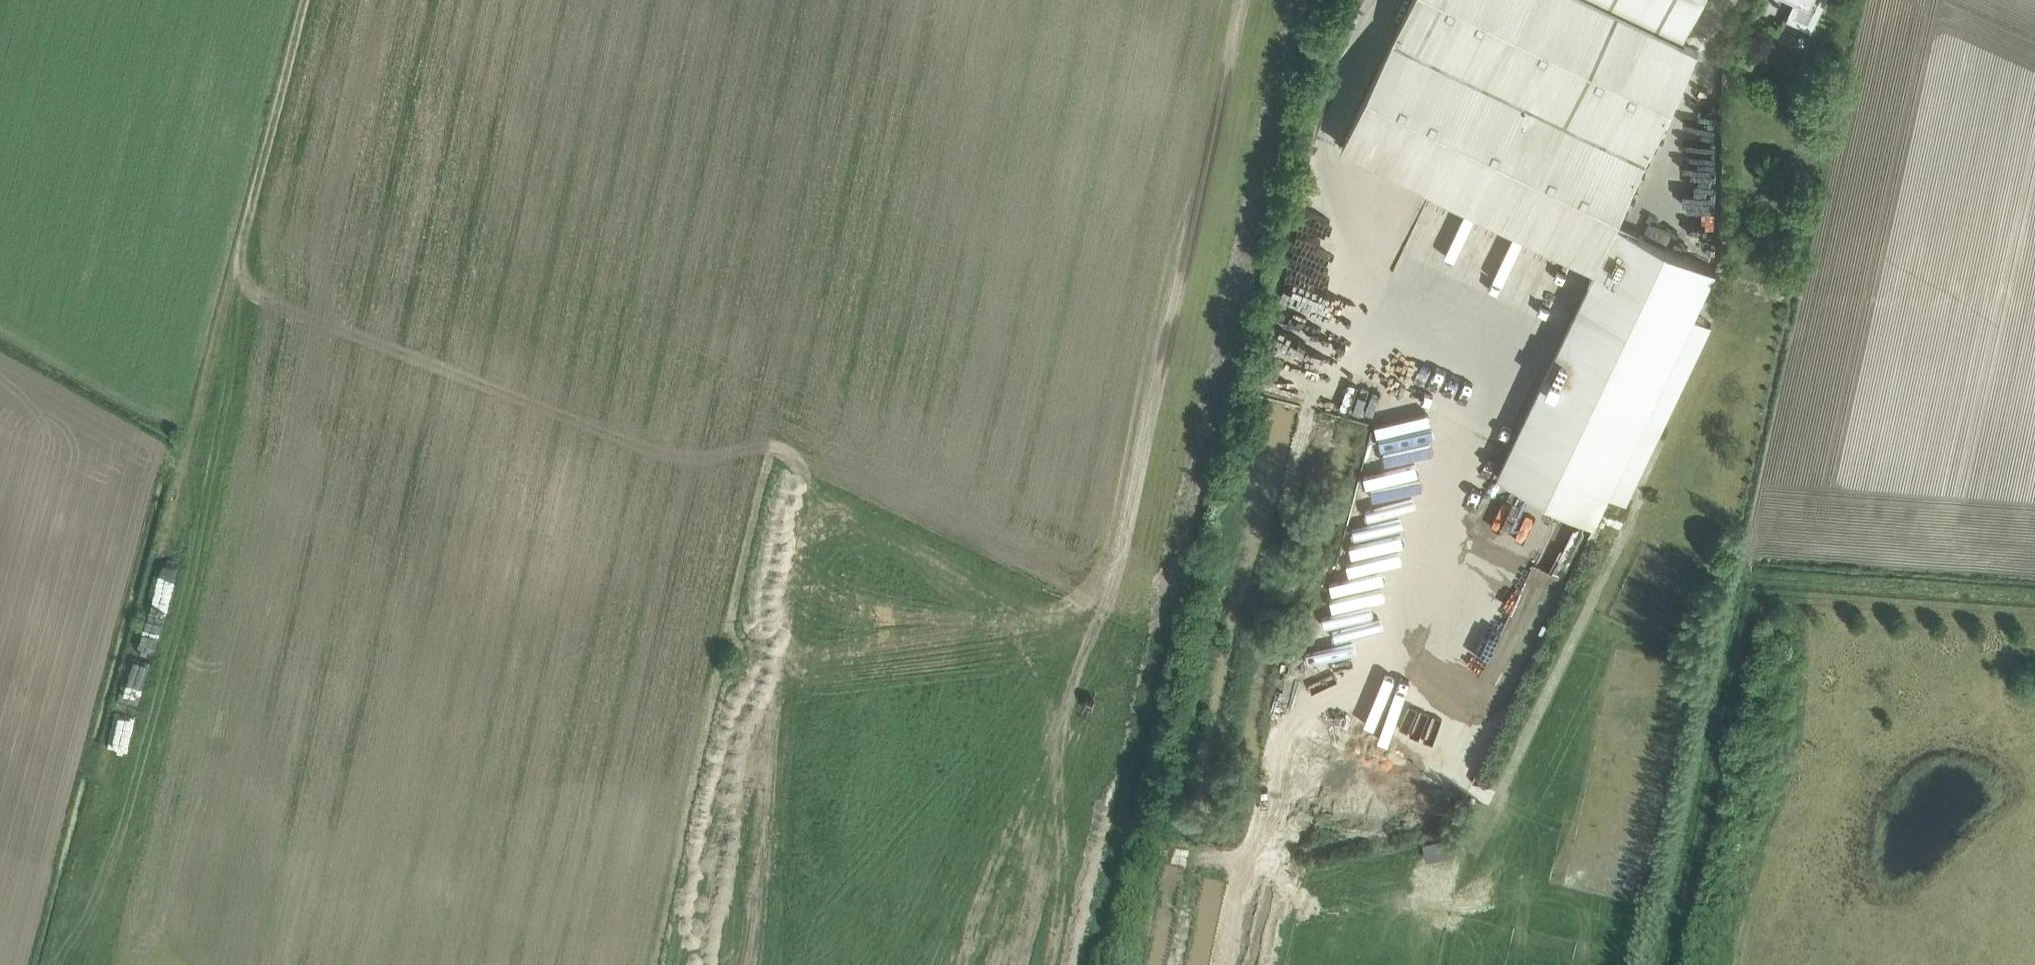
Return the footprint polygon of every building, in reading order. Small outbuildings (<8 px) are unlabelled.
[(1342,145),(1594,266),(1595,266),(1617,222),(1699,49),(1682,41),(1702,0),(1411,0),(1342,145)] [(1811,31),(1826,0),(1795,0),(1786,18),(1811,31)] [(1495,473),(1595,521),(1716,270),(1617,222),(1595,266),(1495,473)] [(1341,320),(1318,318),(1320,292),(1306,291),(1307,271),(1285,269),(1276,357),(1291,359),(1289,382),(1334,386),(1341,320)] [(1357,411),(1369,376),(1346,369),(1334,404),(1357,411)] [(1426,857),(1443,857),(1442,841),(1425,841),(1426,857)]
